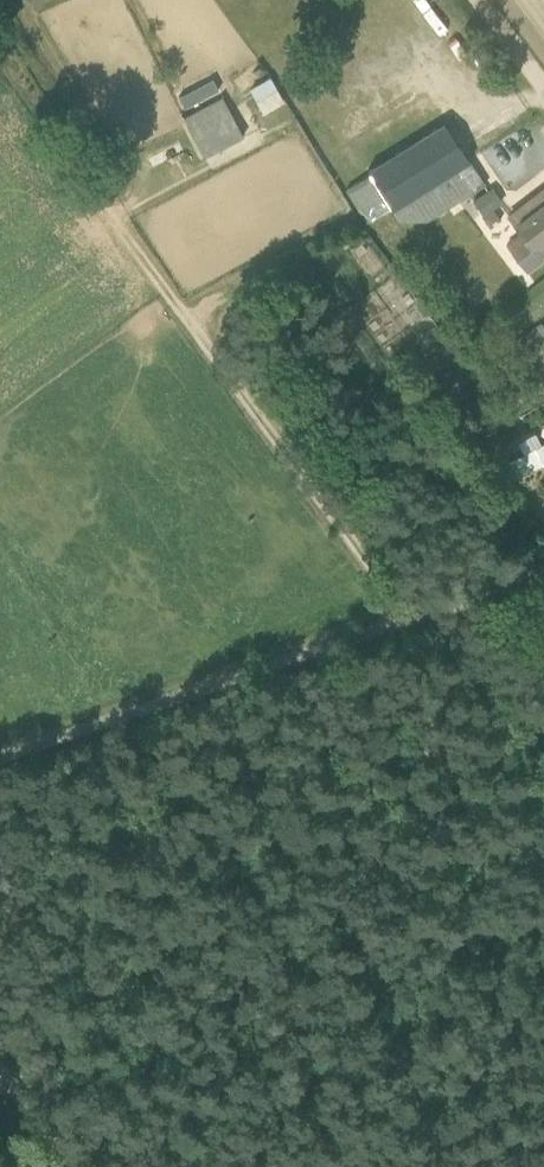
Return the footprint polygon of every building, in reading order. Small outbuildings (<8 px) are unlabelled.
[(483,46),(473,52),(483,68),(493,61),(483,46)] [(260,111),(282,100),(270,76),(248,86),(260,111)] [(183,113),(201,154),(241,136),(223,95),(183,113)] [(431,221),(488,183),(445,122),(367,169),(371,176),(348,189),(369,223),(390,208),(399,223),(431,221)] [(524,236),(509,247),(525,269),(541,258),(538,255),(543,250),(543,200),(542,202),(536,195),(510,216),(524,236)] [(539,442),(534,431),(498,447),(510,476),(543,461),(543,439),(539,442)]
